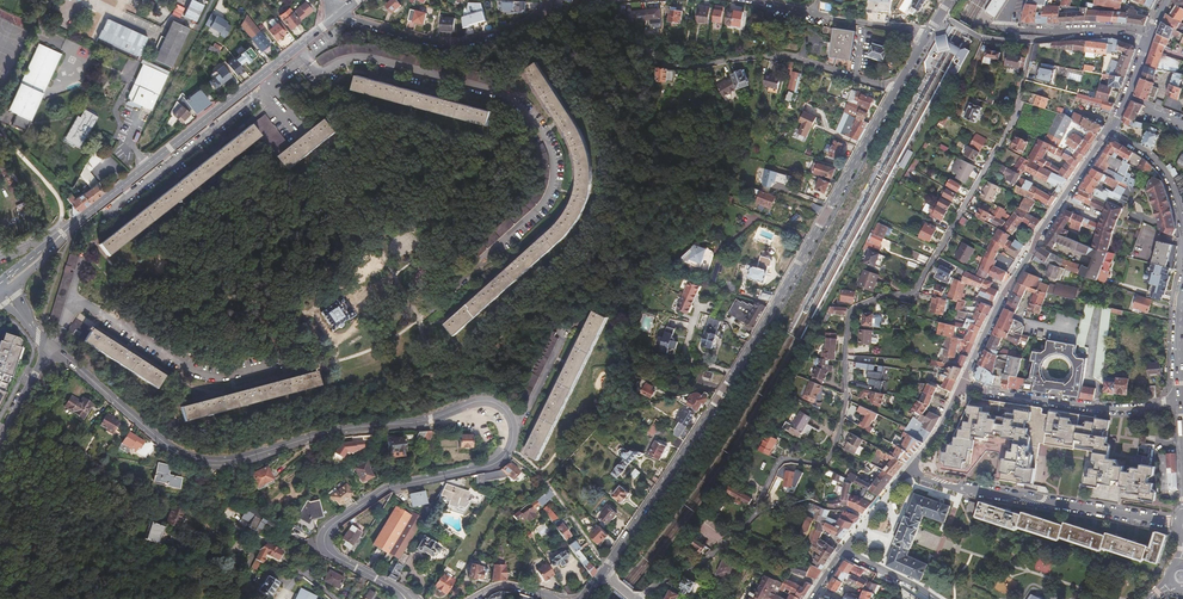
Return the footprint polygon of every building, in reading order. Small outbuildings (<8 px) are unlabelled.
[(105,0),(75,0),(107,15),(112,3),(105,0)] [(398,0),(392,0),(387,3),(392,12),(402,5),(398,0)] [(502,10),(526,11),(527,1),(501,0),(498,0),(498,7),(503,7),(502,10)] [(558,11),(561,2),(555,0),(554,0),(552,5),(548,11),(551,13),(558,11)] [(866,12),(890,14),(892,1),(892,0),(868,0),(866,12)] [(902,6),(914,13),(917,8),(921,10),(927,0),(906,0),(902,6)] [(994,17),(1000,9),(1005,0),(992,0),(985,11),(994,17)] [(1121,2),(1114,0),(1093,0),(1093,2),(1086,1),(1085,7),(1087,7),(1099,8),(1100,5),(1115,8),(1119,9),(1121,2)] [(1172,2),(1177,5),(1181,8),(1182,6),(1182,2),(1180,0),(1173,0),(1172,2)] [(486,20),(482,3),(469,2),(466,15),(469,24),(486,20)] [(294,14),(300,21),(312,12),(306,3),(294,13),(294,14)] [(645,11),(644,3),(642,3),(640,3),(640,11),(631,12),(632,21),(645,21),(645,11)] [(1042,22),(1043,4),(1026,3),(1023,9),(1023,11),(1022,20),(1036,22),(1042,22)] [(1051,5),(1043,4),(1042,22),(1059,21),(1060,5),(1056,5),(1051,5)] [(1064,6),(1060,5),(1059,21),(1084,20),(1087,8),(1087,7),(1085,7),(1064,6)] [(1170,16),(1181,23),(1182,19),(1182,10),(1181,8),(1177,5),(1170,16)] [(697,16),(696,22),(707,23),(710,7),(701,6),(699,17),(697,16)] [(713,21),(722,23),(724,11),(717,10),(717,8),(715,8),(713,21)] [(1087,8),(1084,20),(1097,21),(1100,10),(1099,9),(1087,8)] [(1145,25),(1148,16),(1137,13),(1138,10),(1129,9),(1128,12),(1129,13),(1127,23),(1128,23),(1145,25)] [(427,14),(417,10),(413,21),(424,24),(427,14)] [(670,10),(668,22),(680,23),(682,11),(670,10)] [(1100,10),(1097,21),(1111,21),(1114,11),(1100,10)] [(645,11),(645,21),(659,21),(659,11),(645,11)] [(1114,11),(1111,21),(1118,22),(1120,12),(1114,11)] [(728,13),(726,25),(741,27),(743,13),(736,12),(735,14),(728,13)] [(1118,22),(1127,23),(1129,13),(1128,12),(1120,12),(1118,22)] [(211,14),(204,26),(220,34),(219,36),(224,39),(230,27),(225,25),(226,23),(215,17),(216,16),(211,14)] [(299,22),(293,14),(283,21),(290,30),(299,22)] [(1182,34),(1176,31),(1181,23),(1170,16),(1166,14),(1155,41),(1166,46),(1170,40),(1169,39),(1172,32),(1182,37),(1179,44),(1182,46),(1182,34)] [(261,51),(270,45),(246,15),(240,25),(261,51)] [(454,18),(440,17),(440,31),(453,31),(454,18)] [(189,29),(172,21),(165,37),(159,49),(154,60),(171,68),(189,29)] [(285,34),(277,22),(276,23),(271,26),(267,30),(276,41),(285,34)] [(834,28),(828,65),(834,65),(835,59),(852,61),(856,31),(834,28)] [(924,61),(925,69),(928,69),(931,69),(931,63),(934,58),(936,59),(939,52),(947,51),(958,56),(954,62),(957,64),(954,68),(950,70),(951,72),(951,75),(958,73),(970,51),(966,48),(962,49),(952,45),(950,44),(947,34),(941,36),(936,37),(937,41),(924,61)] [(159,49),(165,37),(161,36),(156,47),(159,49)] [(1107,54),(1110,54),(1111,48),(1111,45),(1109,44),(1111,39),(1085,41),(1052,43),(1052,47),(1086,53),(1094,54),(1106,56),(1107,54)] [(40,41),(38,46),(49,51),(51,46),(40,41)] [(1174,73),(1178,74),(1182,65),(1182,62),(1163,55),(1164,51),(1166,46),(1155,41),(1153,46),(1146,66),(1157,70),(1167,72),(1174,73)] [(317,59),(323,66),(329,62),(333,59),(336,57),(340,55),(345,54),(350,53),(355,52),(360,52),(368,53),(397,61),(493,86),(495,81),(500,83),(501,78),(490,74),(491,73),(480,70),(479,72),(366,42),(360,42),(356,42),(350,43),(345,44),(339,45),(336,46),(333,48),(328,50),(324,53),(317,59)] [(1103,75),(1112,76),(1125,79),(1126,77),(1135,50),(1133,46),(1118,42),(1115,50),(1123,53),(1122,55),(1113,52),(1112,54),(1112,56),(1109,56),(1107,58),(1104,58),(1102,74),(1103,75)] [(1038,47),(1039,43),(1035,44),(1033,45),(1029,61),(1033,61),(1037,47),(1038,47)] [(208,44),(206,48),(219,55),(220,54),(221,52),(219,50),(212,46),(208,44)] [(874,44),(869,57),(883,61),(887,49),(874,44)] [(988,44),(986,44),(984,50),(986,50),(984,55),(985,55),(984,60),(992,62),(993,57),(999,59),(1000,52),(987,48),(988,44)] [(273,49),(270,45),(261,51),(265,56),(273,49)] [(49,51),(38,46),(10,108),(19,113),(14,124),(27,130),(63,52),(51,46),(49,51)] [(250,47),(227,64),(232,71),(244,62),(246,64),(256,56),(250,47)] [(1025,67),(1027,59),(1008,54),(1005,65),(1020,69),(1021,66),(1025,67)] [(168,74),(143,63),(127,98),(151,109),(168,74)] [(1055,69),(1056,66),(1043,63),(1042,68),(1040,67),(1037,80),(1052,83),(1055,71),(1053,70),(1053,68),(1055,69)] [(219,87),(235,75),(232,71),(227,64),(216,73),(214,72),(211,75),(211,77),(212,79),(209,81),(214,88),(218,85),(219,87)] [(1087,72),(1093,73),(1094,66),(1084,64),(1083,71),(1087,72)] [(535,244),(444,325),(453,334),(541,256),(563,237),(567,232),(571,228),(577,221),(580,215),(585,206),(587,201),(588,197),(589,193),(590,186),(591,180),(591,174),(591,168),(590,160),(589,155),(587,146),(585,142),(583,138),(577,128),(537,65),(526,72),(547,106),(570,141),(571,145),(574,151),(576,159),(577,165),(577,170),(577,178),(577,185),(575,192),(573,197),(571,202),(569,207),(566,212),(560,221),(557,223),(535,244)] [(1157,70),(1146,66),(1144,72),(1155,75),(1156,71),(1157,70)] [(654,74),(653,80),(673,83),(674,72),(668,71),(667,70),(657,69),(656,75),(654,74)] [(735,83),(737,88),(749,85),(744,70),(736,73),(736,74),(732,75),(733,78),(735,83)] [(787,94),(786,101),(795,103),(801,74),(792,72),(788,90),(795,91),(794,93),(790,92),(789,94),(787,94)] [(1144,72),(1141,79),(1152,83),(1155,76),(1155,75),(1144,72)] [(1167,96),(1175,99),(1178,100),(1182,88),(1181,87),(1182,80),(1182,75),(1178,74),(1174,73),(1167,96)] [(237,77),(242,83),(246,80),(241,74),(237,77)] [(771,76),(766,74),(763,87),(768,88),(775,89),(778,90),(780,79),(771,77),(771,76)] [(352,75),(349,88),(487,125),(491,112),(475,108),(451,101),(425,94),(399,87),(374,81),(352,75)] [(1125,79),(1112,76),(1110,87),(1121,89),(1125,79)] [(729,93),(737,88),(735,83),(733,78),(726,82),(723,83),(722,82),(716,85),(722,96),(729,93)] [(1135,96),(1153,103),(1158,88),(1153,86),(1154,83),(1152,83),(1141,79),(1135,96)] [(1112,89),(1100,85),(1097,94),(1096,98),(1108,101),(1112,89)] [(197,91),(206,103),(209,100),(200,89),(197,91)] [(852,90),(848,102),(849,102),(857,105),(870,109),(874,99),(864,96),(865,94),(858,91),(858,92),(852,90)] [(195,111),(206,103),(197,91),(186,99),(183,96),(180,99),(181,100),(190,113),(194,110),(195,111)] [(1102,108),(1111,110),(1115,103),(1108,101),(1096,98),(1086,96),(1083,95),(1079,94),(1077,100),(1078,101),(1078,102),(1082,103),(1102,108)] [(1038,95),(1034,105),(1045,109),(1049,98),(1038,95)] [(980,100),(973,98),(972,104),(971,103),(966,119),(978,123),(983,107),(978,106),(980,100)] [(175,104),(171,112),(173,113),(177,109),(179,110),(173,117),(181,124),(184,120),(190,113),(181,100),(176,105),(175,104)] [(1136,122),(1136,121),(1144,105),(1133,101),(1125,117),(1136,122)] [(844,135),(859,141),(869,124),(863,121),(869,110),(857,105),(849,102),(845,113),(844,112),(835,130),(844,135)] [(95,115),(82,108),(67,141),(81,147),(95,115)] [(813,125),(817,117),(804,111),(799,121),(802,123),(798,133),(807,137),(811,127),(812,125),(813,125)] [(1059,113),(1044,142),(1057,148),(1058,147),(1065,151),(1064,153),(1080,162),(1083,157),(1097,135),(1090,130),(1090,131),(1071,118),(1067,115),(1064,113),(1063,113),(1061,113),(1059,113)] [(1090,130),(1097,135),(1100,131),(1104,125),(1085,117),(1085,118),(1074,113),(1071,118),(1090,131),(1090,130)] [(948,119),(943,117),(939,123),(944,126),(948,119)] [(1144,124),(1136,122),(1125,117),(1123,122),(1129,126),(1130,124),(1134,126),(1143,128),(1144,124)] [(116,231),(99,245),(107,255),(258,137),(280,165),(285,162),(290,170),(312,153),(338,132),(328,118),(303,138),(288,150),(263,119),(252,128),(250,126),(238,135),(216,152),(196,168),(175,185),(154,201),(133,217),(116,231)] [(1141,145),(1152,152),(1159,136),(1155,134),(1156,130),(1150,128),(1148,132),(1147,131),(1141,145)] [(842,139),(856,146),(859,141),(844,135),(842,139)] [(977,135),(971,146),(980,152),(986,141),(977,135)] [(1017,138),(1012,149),(1023,154),(1028,143),(1017,138)] [(832,145),(828,154),(836,157),(843,143),(835,140),(832,145)] [(1043,141),(1039,140),(1030,160),(1068,180),(1070,177),(1076,168),(1066,163),(1061,170),(1043,159),(1047,150),(1062,158),(1064,153),(1065,151),(1058,147),(1057,148),(1044,142),(1043,141)] [(1110,144),(1105,153),(1120,160),(1122,157),(1126,159),(1134,163),(1138,155),(1133,152),(1131,150),(1128,148),(1122,146),(1116,143),(1110,144)] [(510,215),(473,248),(479,255),(536,204),(539,201),(542,197),(545,192),(547,186),(549,181),(550,176),(551,169),(550,164),(550,160),(548,156),(547,151),(543,146),(533,152),(537,160),(538,159),(540,165),(540,171),(540,174),(539,178),(538,182),(537,186),(536,188),(533,192),(531,195),(528,198),(510,215)] [(975,161),(980,153),(969,147),(965,155),(975,161)] [(908,149),(899,166),(904,168),(913,152),(908,149)] [(1066,163),(1076,168),(1080,162),(1064,153),(1062,158),(1067,161),(1066,163)] [(1105,153),(1094,169),(1114,178),(1117,173),(1123,162),(1120,160),(1105,153)] [(1148,162),(1138,155),(1134,163),(1132,166),(1142,171),(1144,171),(1148,162)] [(1024,158),(1021,157),(1011,170),(1020,175),(1024,171),(1036,177),(1041,167),(1026,159),(1024,158)] [(920,162),(915,159),(909,168),(914,171),(920,162)] [(965,182),(974,166),(959,159),(952,172),(959,176),(958,178),(965,182)] [(814,162),(811,173),(832,179),(837,181),(833,178),(836,168),(818,162),(818,163),(814,162)] [(1117,173),(1114,178),(1123,183),(1126,176),(1131,165),(1124,162),(1123,162),(1117,173)] [(1151,165),(1148,162),(1144,171),(1154,176),(1155,173),(1157,174),(1158,173),(1154,169),(1151,165)] [(1011,170),(1002,165),(999,171),(1008,176),(1007,178),(1005,177),(1004,179),(1015,185),(1020,175),(1011,170)] [(1181,197),(1182,196),(1182,178),(1182,174),(1178,176),(1174,168),(1172,169),(1170,165),(1167,167),(1169,170),(1170,172),(1172,176),(1174,179),(1175,182),(1177,186),(1178,189),(1180,193),(1181,197)] [(87,191),(86,189),(82,192),(83,193),(75,198),(70,192),(67,198),(72,205),(72,206),(72,208),(68,210),(70,217),(78,213),(102,193),(106,190),(99,182),(98,182),(85,166),(81,180),(87,175),(93,183),(95,185),(87,191)] [(1043,168),(1041,167),(1036,177),(1057,188),(1054,192),(1053,195),(1049,193),(1047,195),(1052,197),(1048,203),(1051,205),(1058,195),(1068,180),(1043,168)] [(774,181),(792,186),(795,176),(766,168),(761,184),(772,188),(774,181)] [(1094,169),(1080,189),(1098,197),(1101,192),(1096,189),(1101,181),(1113,187),(1111,191),(1106,189),(1104,193),(1102,198),(1122,207),(1124,204),(1119,201),(1128,185),(1123,183),(1114,178),(1094,169)] [(87,191),(95,185),(93,183),(87,175),(81,180),(79,181),(86,189),(87,191)] [(1126,176),(1123,183),(1128,185),(1133,188),(1137,181),(1126,176)] [(1159,230),(1161,231),(1173,236),(1176,228),(1171,205),(1163,183),(1162,181),(1156,178),(1156,177),(1154,176),(1147,191),(1149,192),(1152,199),(1151,199),(1152,203),(1153,204),(1156,211),(1155,212),(1156,216),(1157,216),(1160,227),(1159,230)] [(826,193),(830,183),(830,182),(820,178),(815,188),(826,193)] [(1022,188),(1026,181),(1020,178),(1016,185),(1022,188)] [(949,179),(946,185),(958,191),(961,186),(949,179)] [(1018,209),(1027,213),(1029,213),(1036,201),(1033,199),(1035,195),(1028,191),(1030,186),(1032,184),(1026,181),(1022,188),(1016,185),(1013,192),(1024,198),(1018,209)] [(993,196),(998,187),(989,182),(984,192),(983,191),(981,195),(992,201),(995,196),(993,196)] [(1122,207),(1124,208),(1131,192),(1134,193),(1135,189),(1133,188),(1128,185),(1119,201),(1124,204),(1122,207)] [(1035,195),(1037,189),(1030,186),(1028,191),(1035,195)] [(776,197),(773,196),(761,191),(753,188),(752,192),(760,195),(757,203),(771,209),(776,197)] [(1047,205),(1048,203),(1052,197),(1047,195),(1037,189),(1035,195),(1033,199),(1036,201),(1039,203),(1040,201),(1047,205)] [(1099,224),(1097,231),(1093,248),(1109,252),(1115,229),(1124,208),(1122,207),(1102,198),(1098,197),(1080,189),(1072,201),(1081,205),(1082,202),(1090,206),(1092,201),(1095,202),(1096,202),(1099,204),(1098,208),(1101,209),(1101,210),(1105,212),(1099,223),(1099,224)] [(953,201),(956,195),(947,190),(944,196),(953,201)] [(909,192),(903,203),(917,210),(922,200),(909,192)] [(991,203),(992,201),(981,195),(979,197),(991,203)] [(938,205),(948,210),(951,204),(942,199),(938,205)] [(1092,201),(1090,206),(1101,210),(1101,209),(1098,208),(1099,204),(1096,202),(1095,202),(1092,201)] [(815,204),(812,203),(809,210),(819,213),(822,206),(815,204)] [(982,204),(979,209),(989,213),(990,209),(982,204)] [(942,221),(948,210),(938,205),(936,209),(932,207),(928,215),(936,219),(937,218),(942,221)] [(975,215),(985,220),(989,213),(979,209),(979,208),(975,215)] [(1040,222),(1041,222),(1026,214),(1027,213),(1018,209),(1016,208),(1013,213),(1023,220),(1022,222),(1028,225),(1027,228),(1034,231),(1040,222)] [(994,216),(999,219),(1003,212),(998,209),(994,216)] [(1066,210),(1052,231),(1061,234),(1066,237),(1069,230),(1064,228),(1068,221),(1070,222),(1074,213),(1066,210)] [(1002,228),(1012,235),(1021,223),(1022,222),(1023,220),(1013,213),(1011,216),(1006,223),(1002,228)] [(1099,224),(1074,213),(1070,222),(1072,223),(1070,227),(1079,231),(1081,226),(1097,231),(1099,224)] [(959,221),(965,224),(968,218),(963,215),(959,221)] [(988,222),(998,228),(1002,226),(1004,222),(999,219),(994,216),(991,215),(988,222)] [(924,222),(917,236),(921,238),(922,237),(928,241),(934,230),(928,226),(928,225),(924,222)] [(1174,268),(1175,264),(1176,261),(1174,261),(1176,253),(1174,253),(1175,246),(1166,243),(1168,237),(1160,235),(1161,231),(1159,230),(1143,223),(1131,258),(1152,263),(1152,262),(1171,267),(1174,268)] [(875,231),(872,230),(871,233),(883,239),(885,234),(888,227),(879,224),(875,231)] [(993,239),(992,238),(986,251),(983,259),(979,268),(988,273),(989,274),(993,266),(996,261),(994,260),(996,257),(999,259),(1005,264),(1009,268),(1013,263),(1009,260),(1009,258),(1002,253),(1001,254),(999,252),(1001,248),(1003,250),(1009,241),(1008,240),(1010,237),(1002,232),(999,230),(993,239)] [(1055,248),(1057,242),(1061,234),(1052,231),(1045,241),(1055,248)] [(883,239),(871,233),(869,237),(868,239),(874,242),(873,244),(866,242),(865,245),(876,249),(881,251),(882,248),(880,247),(883,239)] [(1100,273),(1109,252),(1093,248),(1066,237),(1061,234),(1057,242),(1070,247),(1071,246),(1087,253),(1087,254),(1096,257),(1092,268),(1083,264),(1083,265),(1079,274),(1086,276),(1097,280),(1100,273)] [(960,241),(952,256),(963,262),(971,247),(960,241)] [(1015,245),(1009,241),(1003,250),(1006,252),(1006,253),(1016,259),(1024,246),(1017,242),(1015,245)] [(875,253),(876,249),(865,245),(863,249),(863,250),(865,251),(866,250),(869,251),(867,256),(868,256),(865,263),(875,267),(879,255),(875,253)] [(681,262),(693,266),(693,267),(694,267),(697,267),(699,268),(701,268),(709,270),(713,256),(710,251),(696,247),(696,248),(681,259),(681,262)] [(1065,269),(1079,274),(1083,265),(1061,258),(1052,253),(1042,247),(1036,256),(1046,263),(1046,262),(1051,264),(1065,269)] [(1109,270),(1116,254),(1109,252),(1100,273),(1107,276),(1110,277),(1111,276),(1111,274),(1109,274),(1110,271),(1109,270)] [(748,264),(747,269),(750,269),(748,278),(764,282),(769,266),(770,265),(771,265),(772,260),(770,259),(771,258),(761,255),(758,266),(748,264)] [(717,256),(710,282),(715,283),(722,257),(717,256)] [(1062,275),(1063,276),(1065,269),(1051,264),(1046,262),(1046,263),(1036,256),(1032,261),(1040,266),(1042,263),(1046,265),(1050,267),(1047,276),(1060,280),(1062,275)] [(737,261),(733,275),(738,276),(740,266),(745,267),(746,263),(737,261)] [(1169,275),(1171,267),(1152,262),(1152,263),(1151,267),(1150,267),(1149,268),(1145,282),(1152,284),(1151,291),(1150,291),(1149,297),(1153,298),(1163,301),(1165,295),(1166,295),(1171,276),(1169,275)] [(950,277),(953,271),(941,265),(938,271),(937,271),(934,277),(945,283),(949,284),(951,278),(950,277)] [(993,266),(989,274),(989,275),(1002,282),(1007,272),(993,266)] [(1025,272),(1042,279),(1044,274),(1029,267),(1025,272)] [(988,273),(979,268),(976,274),(986,278),(988,273)] [(863,270),(857,286),(872,292),(878,276),(863,270)] [(975,276),(965,271),(960,281),(953,279),(948,297),(959,300),(961,300),(965,283),(977,287),(980,288),(985,280),(975,276)] [(1025,272),(1018,283),(1030,287),(1048,294),(1050,286),(1042,282),(1043,279),(1042,279),(1025,272)] [(1107,276),(1100,273),(1097,280),(1105,282),(1107,276)] [(727,280),(724,289),(736,293),(739,285),(727,280)] [(978,294),(993,301),(998,291),(990,288),(992,283),(985,280),(980,288),(981,288),(978,294)] [(677,309),(689,314),(700,286),(688,281),(677,309)] [(1018,283),(1013,293),(1022,297),(1027,288),(1029,289),(1030,287),(1018,283)] [(1054,295),(1056,286),(1050,284),(1050,286),(1048,294),(1054,295)] [(1066,298),(1076,300),(1079,289),(1057,284),(1056,286),(1054,295),(1066,298)] [(945,292),(946,288),(937,286),(934,296),(944,298),(945,292)] [(1050,308),(1051,307),(1051,306),(1044,304),(1048,294),(1030,287),(1029,289),(1030,290),(1035,293),(1031,303),(1043,306),(1049,308),(1050,308)] [(853,303),(855,291),(843,289),(841,301),(853,303)] [(769,300),(773,293),(762,291),(760,299),(769,300)] [(1013,293),(1009,301),(1019,305),(1022,297),(1013,293)] [(1152,300),(1138,295),(1132,310),(1138,312),(1139,309),(1148,312),(1152,300)] [(943,299),(934,297),(930,312),(944,315),(947,300),(943,299)] [(335,303),(320,314),(331,330),(346,320),(347,321),(353,316),(349,311),(347,312),(342,304),(342,303),(340,299),(335,302),(335,303)] [(744,325),(752,330),(763,312),(765,307),(757,302),(754,306),(756,307),(755,308),(747,303),(746,305),(741,302),(740,303),(735,300),(727,313),(745,323),(744,325)] [(975,313),(988,315),(993,307),(980,303),(977,310),(964,308),(966,301),(961,300),(959,300),(958,303),(959,303),(957,310),(958,310),(966,312),(975,313)] [(1005,309),(1005,310),(1014,314),(1019,305),(1009,301),(1005,309)] [(1087,334),(1095,304),(1086,302),(1082,316),(1080,323),(1078,330),(1078,332),(1087,334)] [(1040,314),(1043,306),(1031,303),(1028,310),(1033,312),(1040,314)] [(1093,376),(1103,377),(1111,312),(1112,308),(1102,306),(1093,376)] [(846,314),(847,308),(830,307),(823,320),(826,321),(829,315),(830,315),(831,313),(846,314)] [(1005,310),(997,327),(1013,335),(1014,334),(1021,335),(1023,326),(1021,321),(1013,317),(1014,314),(1005,310)] [(593,311),(524,453),(537,459),(606,318),(593,311)] [(863,313),(861,325),(871,326),(879,327),(880,317),(879,315),(872,315),(872,314),(863,313)] [(947,321),(946,324),(954,326),(958,326),(968,328),(971,330),(979,333),(984,321),(988,315),(975,313),(972,319),(968,318),(965,324),(947,321)] [(718,332),(721,322),(714,319),(711,330),(707,328),(701,345),(712,349),(716,335),(718,336),(719,332),(718,332)] [(76,320),(68,332),(83,342),(84,341),(157,387),(164,376),(150,367),(127,352),(105,338),(76,320)] [(946,324),(941,323),(938,335),(946,336),(955,338),(958,326),(954,326),(946,324)] [(667,328),(658,326),(652,350),(660,352),(661,351),(663,351),(665,350),(669,351),(672,339),(668,338),(667,336),(665,335),(667,328)] [(997,327),(986,350),(996,355),(998,351),(996,350),(1000,343),(1003,336),(1006,337),(1006,338),(1019,344),(1019,340),(1027,342),(1029,336),(1021,335),(1014,334),(1013,335),(997,327)] [(860,344),(871,345),(871,343),(871,337),(872,331),(860,329),(859,338),(861,338),(860,344)] [(551,330),(516,402),(525,406),(557,340),(553,338),(556,333),(551,330)] [(965,340),(973,344),(977,336),(979,333),(971,330),(971,332),(969,332),(965,340)] [(823,359),(828,359),(834,360),(837,339),(835,338),(836,333),(826,332),(825,337),(827,337),(826,348),(824,348),(824,352),(822,352),(821,359),(823,359)] [(1075,344),(1079,345),(1079,350),(1087,352),(1088,347),(1085,346),(1087,334),(1078,332),(1075,344)] [(6,386),(10,377),(11,377),(13,378),(15,373),(13,372),(16,363),(18,364),(23,349),(21,348),(19,347),(21,341),(19,339),(12,336),(5,333),(2,342),(0,341),(0,384),(6,386)] [(942,368),(946,367),(946,363),(948,357),(954,358),(957,349),(964,353),(965,351),(969,353),(973,344),(965,340),(962,339),(955,338),(946,336),(942,355),(940,355),(938,362),(930,360),(929,363),(929,364),(942,368)] [(1030,361),(1032,362),(1028,380),(1034,381),(1032,391),(1046,393),(1049,391),(1049,390),(1058,391),(1058,392),(1059,395),(1079,397),(1081,385),(1085,365),(1084,365),(1085,358),(1078,357),(1075,353),(1076,345),(1075,345),(1047,340),(1046,349),(1041,352),(1032,351),(1030,360),(1030,361)] [(986,350),(979,365),(993,371),(994,372),(994,368),(1006,369),(1005,373),(1003,372),(1002,377),(1010,378),(1017,379),(1021,358),(1015,357),(1009,355),(1008,362),(996,358),(997,355),(996,355),(986,350)] [(956,367),(962,368),(965,361),(967,357),(961,356),(956,367)] [(821,359),(818,359),(818,365),(817,368),(815,367),(811,376),(823,381),(828,372),(832,372),(832,366),(828,366),(828,359),(823,359),(821,359)] [(880,381),(882,370),(881,367),(877,366),(876,372),(872,371),(873,365),(854,362),(853,367),(865,369),(865,371),(868,371),(867,378),(870,379),(880,381)] [(1147,364),(1148,375),(1160,374),(1160,363),(1147,364)] [(989,385),(992,385),(995,376),(995,375),(994,374),(993,374),(994,372),(993,371),(979,365),(974,376),(977,381),(989,385)] [(1118,382),(1117,392),(1123,392),(1123,394),(1129,394),(1130,378),(1122,377),(1123,365),(1119,365),(1118,382)] [(946,378),(957,379),(962,368),(956,367),(953,366),(952,368),(948,367),(946,378)] [(180,408),(184,420),(317,385),(314,372),(299,376),(274,383),(248,390),(222,397),(197,403),(180,408)] [(1002,377),(1002,388),(1008,389),(1009,387),(1010,378),(1002,377)] [(941,388),(951,392),(954,386),(957,379),(946,378),(945,378),(943,382),(941,388)] [(1010,378),(1009,387),(1032,391),(1034,381),(1028,380),(1023,380),(1017,379),(1010,378)] [(856,383),(855,388),(864,390),(871,391),(880,393),(883,382),(880,381),(870,379),(868,386),(856,383)] [(822,386),(811,381),(805,395),(815,399),(817,394),(818,391),(820,391),(822,386)] [(1106,391),(1117,392),(1118,382),(1107,381),(1106,391)] [(924,392),(933,396),(937,388),(927,383),(924,392)] [(648,384),(643,392),(653,398),(656,392),(653,390),(654,387),(648,384)] [(1096,388),(1081,385),(1079,397),(1094,399),(1096,388)] [(864,390),(860,394),(858,398),(863,400),(866,396),(869,397),(871,391),(864,390)] [(869,397),(868,402),(881,407),(884,394),(880,393),(871,391),(869,397)] [(685,404),(696,410),(698,411),(702,405),(700,405),(702,402),(706,405),(710,399),(707,397),(708,395),(705,392),(704,392),(702,395),(698,392),(693,393),(690,397),(689,398),(688,401),(684,399),(685,397),(684,395),(679,396),(672,397),(683,403),(685,404)] [(919,402),(929,405),(933,396),(924,392),(919,402)] [(80,402),(71,396),(64,407),(76,416),(75,419),(83,424),(89,415),(87,413),(92,405),(82,398),(80,402)] [(999,399),(989,398),(975,396),(974,396),(972,396),(971,397),(970,398),(968,401),(966,406),(961,417),(952,437),(955,438),(955,440),(954,445),(949,444),(942,453),(940,469),(964,474),(967,473),(974,465),(984,453),(985,452),(986,451),(988,451),(990,452),(997,452),(997,453),(998,455),(994,479),(1025,484),(1031,485),(1037,448),(1038,442),(1042,443),(1096,452),(1095,460),(1099,461),(1098,468),(1092,467),(1091,476),(1086,475),(1084,484),(1089,485),(1088,487),(1097,488),(1098,486),(1099,486),(1100,482),(1114,485),(1114,480),(1122,481),(1119,499),(1153,505),(1160,465),(1151,464),(1155,444),(1145,443),(1147,434),(1141,433),(1136,465),(1132,465),(1131,470),(1123,469),(1123,464),(1116,463),(1116,458),(1108,456),(1110,443),(1106,443),(1108,434),(1107,434),(1109,418),(1109,417),(1096,416),(1095,415),(1076,412),(1052,408),(1051,414),(1048,413),(1045,413),(1045,407),(1043,407),(1042,407),(1041,407),(1040,407),(1032,405),(999,399)] [(921,415),(922,415),(929,405),(919,402),(914,400),(913,403),(915,404),(910,412),(921,416),(921,415)] [(676,436),(683,440),(688,432),(690,430),(686,426),(696,410),(685,404),(682,408),(681,411),(682,411),(677,418),(680,420),(674,429),(675,430),(674,435),(676,436)] [(862,421),(860,425),(873,432),(875,427),(872,425),(875,420),(876,420),(879,414),(862,405),(859,411),(867,415),(863,421),(862,421)] [(802,434),(801,433),(806,424),(807,425),(811,419),(801,412),(793,426),(786,423),(783,429),(800,438),(802,434)] [(903,431),(904,433),(923,443),(939,417),(929,412),(926,417),(922,415),(921,415),(921,416),(918,420),(913,417),(911,420),(907,428),(906,427),(903,431)] [(112,417),(107,414),(100,425),(107,430),(106,431),(112,434),(114,431),(115,431),(119,424),(114,421),(115,420),(111,418),(112,417)] [(121,425),(119,424),(115,431),(114,431),(112,434),(106,431),(105,432),(113,437),(121,425)] [(652,425),(648,432),(653,436),(658,429),(652,425)] [(429,437),(429,431),(420,432),(417,440),(428,440),(429,437)] [(144,444),(128,433),(120,444),(129,450),(129,451),(134,455),(138,450),(140,451),(144,444)] [(898,444),(897,446),(900,448),(913,455),(923,443),(904,433),(903,436),(907,438),(902,446),(898,444)] [(863,441),(850,434),(846,442),(848,443),(844,449),(855,455),(863,441)] [(765,435),(758,450),(768,455),(775,439),(765,435)] [(471,436),(459,436),(459,449),(471,449),(471,436)] [(671,444),(678,448),(683,440),(676,436),(673,441),(671,444)] [(402,439),(389,440),(390,453),(395,452),(395,453),(403,452),(402,439)] [(648,455),(659,460),(660,460),(666,446),(659,443),(654,441),(648,455)] [(343,446),(340,443),(334,452),(342,458),(346,452),(347,452),(349,453),(350,451),(351,451),(353,453),(354,451),(356,451),(356,450),(359,450),(363,448),(362,442),(354,442),(355,443),(352,443),(345,443),(343,446)] [(890,452),(889,455),(905,464),(913,455),(900,448),(897,446),(894,445),(893,447),(897,449),(894,454),(890,452)] [(619,454),(624,459),(630,452),(623,449),(621,449),(619,452),(619,454)] [(633,449),(632,450),(630,452),(624,459),(630,464),(634,461),(635,462),(640,457),(641,458),(643,457),(644,453),(633,449)] [(883,471),(895,477),(904,465),(905,464),(889,455),(878,449),(875,454),(890,463),(883,471)] [(1160,455),(1162,490),(1169,490),(1169,487),(1171,487),(1171,490),(1177,489),(1175,454),(1167,454),(1160,455)] [(612,474),(617,479),(630,464),(624,459),(612,474)] [(513,468),(517,464),(510,460),(508,463),(499,470),(476,475),(475,483),(481,484),(482,481),(503,478),(505,477),(509,481),(517,474),(513,468)] [(171,465),(159,462),(155,479),(179,485),(181,476),(169,473),(171,465)] [(362,466),(356,469),(363,483),(374,478),(368,463),(366,464),(362,466)] [(799,486),(803,471),(797,469),(797,471),(782,467),(779,476),(786,478),(783,489),(791,492),(793,484),(799,486)] [(265,468),(249,475),(254,487),(270,480),(265,468)] [(636,480),(642,474),(637,469),(631,476),(636,480)] [(878,477),(888,484),(894,477),(883,471),(878,477)] [(829,500),(827,506),(835,507),(843,506),(847,505),(849,495),(852,482),(846,479),(835,473),(831,479),(837,482),(838,480),(844,483),(841,499),(836,498),(836,501),(829,500)] [(849,473),(846,479),(852,482),(869,490),(879,495),(884,489),(873,483),(871,485),(861,480),(856,478),(857,476),(849,473)] [(873,483),(884,489),(888,484),(878,477),(873,483)] [(647,486),(651,489),(654,484),(646,478),(642,483),(645,486),(647,486)] [(349,484),(332,496),(335,501),(337,500),(340,505),(354,496),(351,491),(353,490),(349,484)] [(620,485),(612,495),(620,503),(629,493),(620,485)] [(724,491),(750,504),(753,498),(728,486),(724,491)] [(467,492),(450,487),(448,492),(445,491),(443,500),(446,501),(445,505),(450,506),(449,511),(462,515),(465,506),(464,504),(468,502),(474,504),(475,503),(476,503),(477,502),(479,496),(479,495),(478,494),(477,493),(467,492)] [(539,505),(553,496),(548,489),(543,495),(536,500),(539,505)] [(849,495),(847,505),(863,514),(879,495),(869,490),(862,499),(857,497),(849,495)] [(409,495),(411,506),(426,503),(424,491),(409,495)] [(940,500),(932,497),(916,491),(907,516),(905,522),(904,524),(898,522),(894,533),(900,535),(897,544),(889,565),(902,570),(901,572),(909,576),(908,578),(913,580),(914,578),(920,581),(928,566),(913,559),(908,556),(911,549),(921,522),(924,515),(948,522),(954,505),(944,501),(945,498),(941,497),(940,500)] [(302,503),(288,524),(307,536),(314,525),(313,519),(307,515),(310,511),(312,512),(320,511),(319,498),(317,498),(316,497),(312,497),(306,506),(302,503)] [(972,514),(976,504),(969,502),(966,512),(972,514)] [(1158,563),(1167,536),(1157,532),(1152,547),(1148,546),(1148,545),(1106,531),(1105,535),(1065,522),(1064,525),(1024,512),(1022,515),(980,502),(975,516),(1018,530),(1019,527),(1059,539),(1060,537),(1101,549),(1102,546),(1143,560),(1144,558),(1149,560),(1149,561),(1158,563)] [(825,522),(825,521),(827,516),(829,510),(826,510),(814,504),(812,509),(817,512),(814,519),(816,520),(825,522)] [(542,509),(550,521),(556,517),(547,505),(542,509)] [(167,524),(179,529),(186,510),(175,506),(167,524)] [(250,522),(248,527),(260,533),(266,521),(260,518),(262,514),(248,506),(242,518),(250,522)] [(534,506),(520,515),(524,521),(526,519),(528,522),(537,516),(535,513),(538,512),(535,507),(534,506)] [(607,506),(600,517),(609,523),(612,517),(614,518),(616,514),(615,513),(616,512),(607,506)] [(421,521),(423,518),(412,511),(409,516),(396,508),(373,545),(386,553),(397,559),(401,553),(420,523),(421,521)] [(809,517),(814,519),(817,512),(812,509),(812,510),(811,509),(809,510),(806,516),(809,517)] [(840,518),(854,523),(858,517),(844,511),(844,513),(841,516),(840,518)] [(263,515),(261,518),(267,520),(266,524),(272,527),(275,521),(263,515)] [(827,516),(825,521),(850,529),(854,523),(840,518),(841,516),(839,515),(836,520),(827,516)] [(807,537),(814,519),(809,517),(802,535),(807,537)] [(551,523),(564,540),(569,536),(561,525),(561,526),(557,520),(555,520),(551,523)] [(850,529),(825,521),(825,522),(816,520),(813,528),(822,532),(825,529),(836,535),(835,537),(839,539),(837,542),(840,543),(847,532),(850,529)] [(160,544),(166,529),(166,528),(152,523),(145,539),(155,542),(160,544)] [(609,535),(598,524),(590,532),(600,543),(604,539),(605,539),(609,535)] [(350,549),(353,551),(364,534),(352,526),(342,540),(345,542),(351,546),(350,549)] [(813,543),(832,555),(835,550),(819,539),(820,536),(822,532),(813,528),(808,541),(813,543)] [(434,543),(424,537),(416,549),(417,550),(416,551),(419,554),(420,552),(421,553),(422,551),(430,556),(433,551),(436,552),(439,549),(433,545),(434,543)] [(694,537),(689,544),(691,546),(693,544),(698,548),(696,551),(701,554),(707,547),(694,537)] [(568,546),(573,553),(577,550),(579,548),(574,541),(568,546)] [(805,577),(815,579),(832,555),(813,543),(808,541),(806,547),(810,549),(811,548),(816,551),(819,553),(815,558),(813,562),(817,564),(816,567),(812,564),(810,567),(805,577)] [(262,548),(260,550),(255,559),(261,562),(263,556),(262,555),(263,552),(280,561),(283,554),(282,553),(283,552),(268,544),(262,548)] [(550,554),(547,557),(550,561),(549,563),(549,564),(549,565),(550,565),(551,565),(552,565),(553,566),(557,564),(559,567),(565,562),(563,559),(567,557),(566,555),(567,554),(567,553),(567,552),(566,551),(565,551),(564,552),(560,548),(557,550),(558,552),(552,557),(550,554)] [(401,553),(397,559),(386,577),(393,581),(408,557),(401,553)] [(581,555),(577,558),(591,578),(592,575),(594,573),(581,555)] [(261,562),(255,559),(251,567),(257,569),(261,562)] [(872,582),(877,574),(868,569),(861,566),(860,567),(846,559),(840,568),(861,579),(861,578),(865,570),(870,573),(867,579),(868,580),(870,580),(870,581),(872,582)] [(787,562),(782,560),(779,565),(790,570),(793,565),(787,562)] [(725,561),(719,574),(730,579),(737,566),(725,561)] [(547,578),(552,575),(545,564),(540,567),(543,571),(539,574),(543,581),(544,580),(545,582),(548,580),(547,578)] [(471,565),(468,578),(475,580),(475,578),(485,580),(487,572),(481,571),(482,567),(471,565)] [(793,565),(790,570),(789,572),(805,577),(810,567),(793,565)] [(505,567),(493,566),(491,581),(498,581),(505,581),(505,567)] [(861,579),(840,568),(835,576),(843,581),(844,580),(850,583),(851,581),(863,587),(865,588),(868,581),(866,580),(865,580),(861,578),(861,579)] [(344,578),(330,570),(325,581),(339,588),(344,578)] [(511,582),(518,583),(518,574),(511,572),(511,575),(508,575),(507,581),(511,582)] [(449,579),(441,574),(432,587),(444,594),(453,579),(451,577),(449,579)] [(402,575),(397,583),(403,586),(407,578),(402,575)] [(533,587),(534,587),(540,581),(535,575),(530,579),(533,587)] [(751,593),(753,593),(764,598),(767,598),(784,598),(777,595),(769,591),(775,580),(766,575),(756,594),(752,592),(751,593)] [(843,581),(835,576),(828,587),(838,591),(843,581)] [(279,584),(269,577),(260,592),(270,598),(279,584)] [(695,582),(685,578),(681,588),(684,589),(683,591),(687,593),(688,591),(691,592),(695,582)] [(800,598),(803,598),(811,585),(806,583),(804,582),(802,585),(804,586),(803,588),(801,587),(785,579),(783,583),(780,589),(784,592),(786,588),(790,591),(788,593),(791,594),(800,598)] [(769,591),(777,595),(780,589),(783,583),(775,580),(769,591)] [(877,584),(872,582),(870,581),(869,582),(868,581),(865,588),(866,588),(866,590),(874,593),(877,584)] [(558,593),(565,595),(572,594),(566,584),(561,588),(558,593)] [(673,586),(666,598),(678,598),(682,591),(673,586)] [(318,596),(301,588),(295,598),(316,598),(318,596)] [(902,588),(903,598),(919,598),(902,588)] [(369,589),(364,598),(379,598),(372,595),(374,592),(369,589)] [(874,593),(866,590),(864,590),(860,598),(871,598),(872,597),(879,598),(880,597),(873,594),(874,593)]
